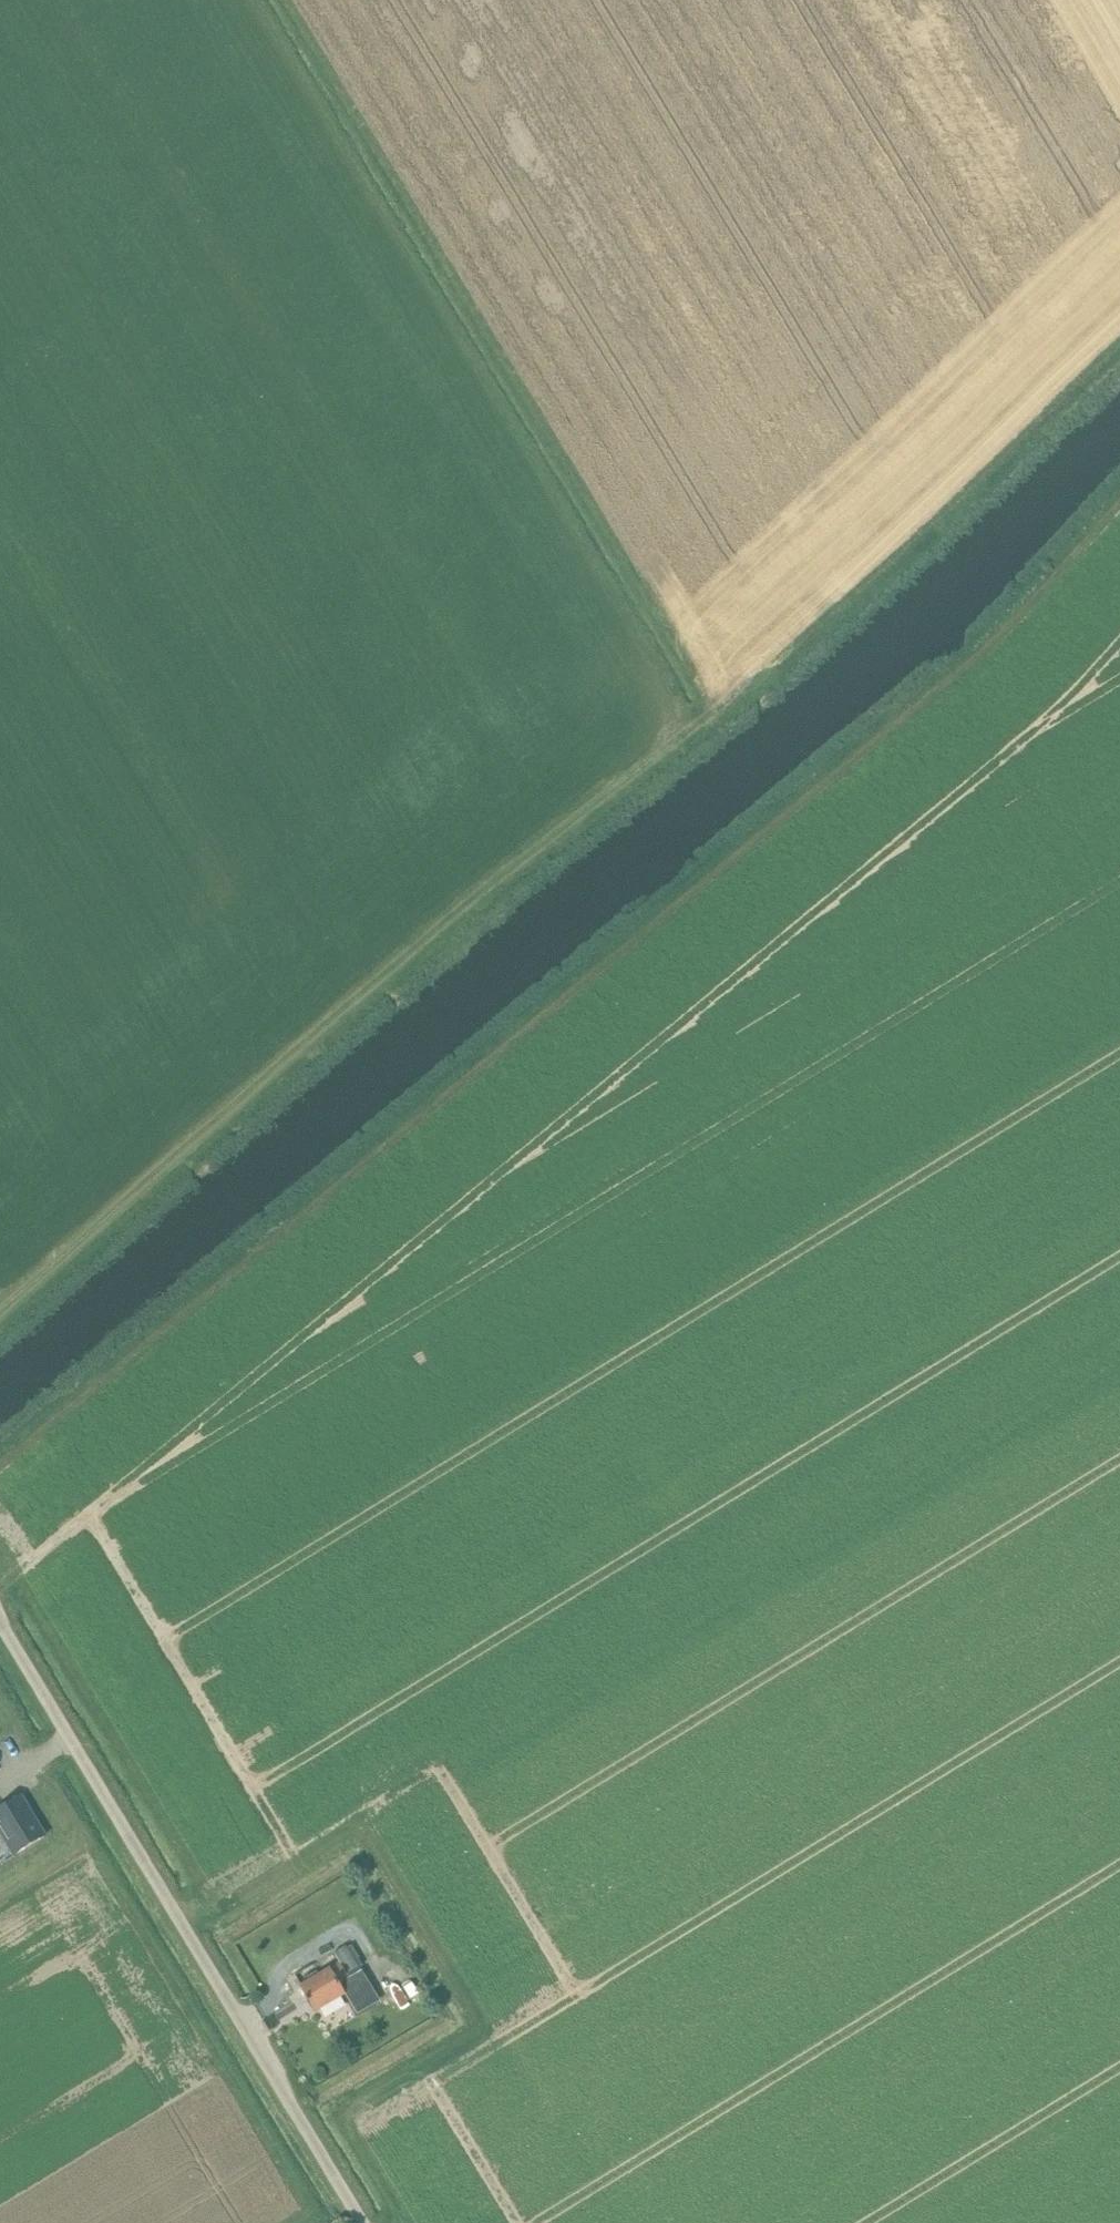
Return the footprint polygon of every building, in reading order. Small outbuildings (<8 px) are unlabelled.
[(12,1856),(46,1836),(22,1795),(0,1807),(0,1833),(12,1856)] [(345,1994),(343,1990),(340,1985),(349,1979),(341,1965),(331,1971),(330,1969),(300,1987),(315,2013),(345,1994)]
